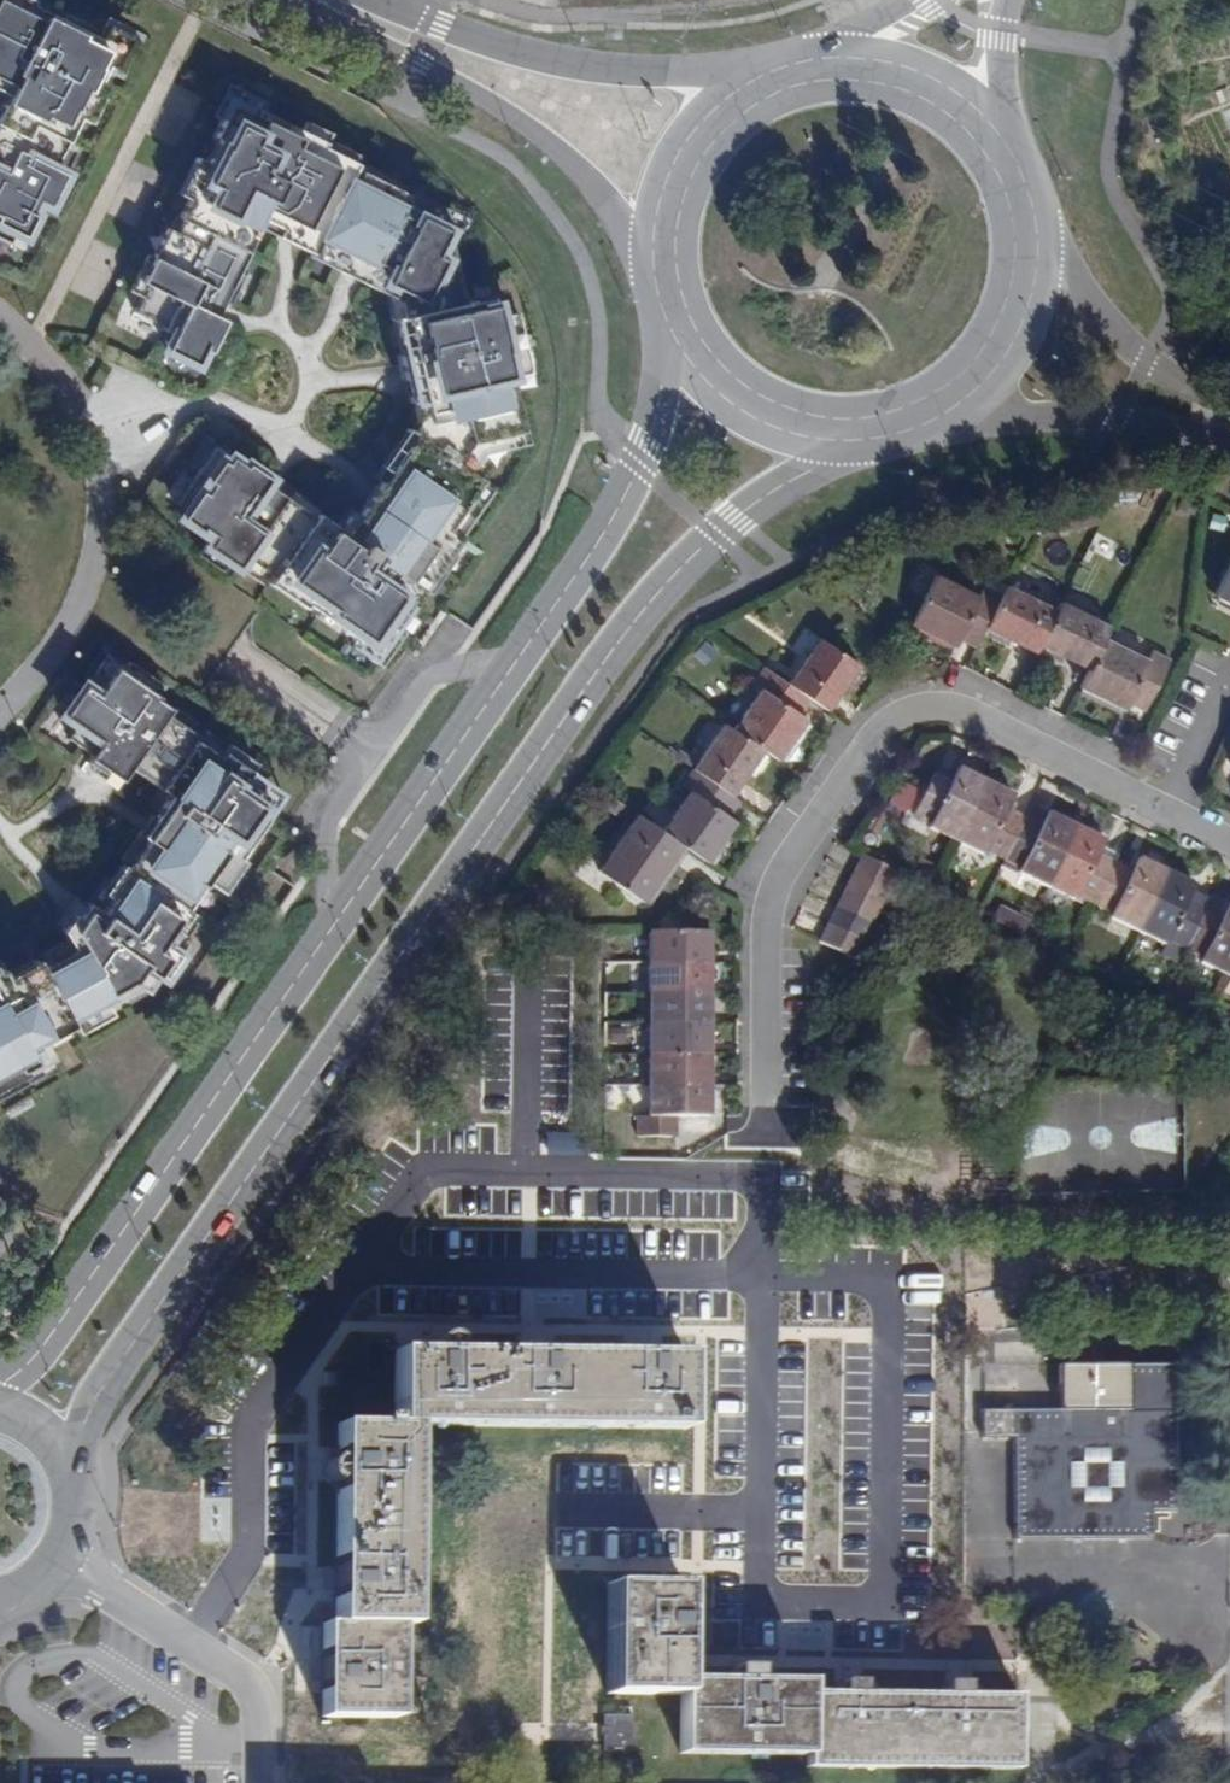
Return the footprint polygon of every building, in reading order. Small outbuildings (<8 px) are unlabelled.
[(8,97),(0,113),(0,240),(9,245),(15,234),(23,238),(34,217),(31,215),(37,202),(48,208),(64,175),(53,170),(69,138),(66,137),(81,107),(86,109),(116,48),(90,35),(93,29),(36,0),(32,0),(32,1),(30,0),(0,0),(0,93),(8,97)] [(256,117),(229,104),(213,137),(218,140),(158,260),(147,255),(129,291),(141,297),(133,312),(165,328),(163,331),(172,335),(165,350),(195,365),(202,350),(209,353),(225,322),(216,317),(223,304),(231,308),(250,273),(244,270),(251,255),(249,254),(265,222),(283,231),(280,238),(297,247),(301,239),(319,249),(318,251),(346,265),(341,273),(392,299),(405,356),(400,357),(411,404),(425,401),(429,422),(386,484),(384,483),(381,489),(379,488),(364,509),(366,510),(347,537),(316,515),(313,519),(264,485),(267,481),(245,466),(243,469),(214,449),(176,505),(185,512),(179,520),(198,533),(200,530),(213,539),(206,549),(235,569),(242,559),(271,579),(272,577),(345,627),(341,632),(372,653),(388,629),(394,633),(423,592),(426,594),(453,556),(450,554),(461,538),(448,529),(481,481),(468,471),(493,436),(517,430),(504,376),(522,372),(508,312),(491,316),(486,298),(461,303),(458,286),(453,287),(447,263),(452,262),(447,240),(453,229),(403,205),(408,196),(382,183),(378,192),(350,178),(356,165),(323,148),(329,134),(307,123),(302,132),(259,111),(256,117)] [(1215,594),(1229,601),(1229,564),(1215,594)] [(985,627),(1000,596),(982,587),(977,596),(935,575),(911,622),(955,644),(958,638),(975,646),(985,627)] [(1039,643),(1055,610),(1005,586),(1000,596),(985,627),(1034,652),(1039,643)] [(1059,602),(1055,610),(1039,643),(1089,669),(1104,639),(1110,626),(1059,602)] [(1147,660),(1104,639),(1089,669),(1079,688),(1123,710),(1127,702),(1143,711),(1168,660),(1151,651),(1147,660)] [(790,685),(811,699),(829,711),(859,666),(821,640),(790,685)] [(15,1075),(19,1081),(39,1070),(35,1063),(51,1055),(42,1039),(72,1022),(138,986),(145,991),(158,972),(162,975),(178,953),(167,946),(191,911),(186,907),(205,879),(212,884),(227,863),(232,866),(239,856),(266,817),(256,809),(266,794),(244,779),(251,769),(222,749),(167,711),(170,707),(156,697),(158,694),(144,685),(152,674),(129,659),(126,664),(108,652),(85,683),(83,683),(63,713),(77,723),(67,737),(91,753),(86,760),(104,772),(106,769),(120,778),(129,766),(141,774),(145,767),(164,780),(159,786),(170,794),(154,816),(151,813),(138,832),(145,838),(126,866),(129,868),(113,890),(115,892),(102,911),(92,904),(87,900),(77,915),(72,911),(61,928),(73,947),(40,966),(9,983),(5,974),(1,967),(0,968),(0,1083),(15,1075)] [(800,715),(811,699),(790,685),(765,667),(753,684),(761,690),(735,730),(764,749),(780,760),(807,720),(800,715)] [(158,694),(165,684),(152,674),(144,685),(158,694)] [(732,796),(764,749),(735,730),(725,723),(693,769),(732,796)] [(222,749),(251,769),(256,761),(227,741),(222,749)] [(957,842),(987,782),(959,768),(952,781),(935,772),(915,814),(931,823),(929,828),(957,842)] [(732,796),(693,769),(682,785),(691,791),(663,830),(683,845),(708,862),(736,822),(729,817),(740,801),(732,796)] [(1005,860),(1026,817),(1009,809),(1015,796),(987,782),(957,842),(985,856),(988,851),(1005,860)] [(1048,887),(1078,827),(1050,813),(1044,826),(1026,817),(1005,860),(1023,869),(1020,873),(1048,887)] [(683,845),(663,830),(640,814),(599,871),(644,902),(683,845)] [(1106,841),(1078,827),(1048,887),(1076,900),(1079,896),(1095,905),(1116,862),(1100,854),(1106,841)] [(222,891),(244,859),(239,856),(232,866),(227,863),(212,884),(222,891)] [(863,856),(854,874),(889,890),(898,873),(863,856)] [(1133,871),(1116,862),(1095,905),(1112,913),(1110,918),(1138,931),(1167,871),(1140,858),(1133,871)] [(126,866),(121,862),(92,904),(102,911),(115,892),(113,890),(129,868),(126,866)] [(1186,949),(1206,907),(1188,898),(1195,886),(1167,871),(1138,931),(1166,945),(1169,940),(1186,949)] [(854,874),(845,891),(881,908),(889,890),(854,874)] [(881,908),(845,891),(837,908),(872,925),(881,908)] [(1229,972),(1229,902),(1224,916),(1206,907),(1186,949),(1203,957),(1200,962),(1228,975),(1229,972)] [(829,925),(864,942),(872,925),(837,908),(829,925)] [(855,960),(864,942),(829,925),(820,942),(855,960)] [(650,932),(650,963),(710,963),(710,932),(650,932)] [(5,974),(9,983),(40,966),(35,958),(5,974)] [(650,993),(710,993),(710,963),(650,963),(650,993)] [(145,991),(138,986),(72,1022),(77,1030),(143,993),(145,991)] [(650,1024),(710,1024),(710,993),(650,993),(650,1024)] [(506,1121),(507,1024),(474,1024),(474,1121),(506,1121)] [(650,1024),(650,1055),(710,1055),(710,1024),(650,1024)] [(650,1055),(650,1086),(710,1085),(710,1055),(650,1055)] [(0,1083),(0,1092),(19,1081),(15,1075),(0,1083)] [(648,1108),(650,1085),(610,1083),(609,1106),(648,1108)] [(710,1085),(650,1086),(650,1116),(639,1116),(639,1136),(677,1136),(678,1117),(710,1117),(710,1085)] [(443,1348),(443,1352),(453,1352),(453,1340),(430,1340),(430,1341),(440,1344),(442,1345),(443,1348)] [(412,1426),(412,1418),(685,1422),(686,1354),(651,1354),(651,1344),(640,1346),(638,1348),(637,1350),(637,1354),(627,1354),(543,1352),(543,1342),(533,1345),(531,1346),(530,1349),(530,1352),(520,1353),(453,1352),(443,1352),(443,1348),(442,1345),(440,1344),(430,1341),(430,1351),(395,1351),(395,1356),(383,1356),(383,1374),(395,1374),(394,1425),(337,1424),(336,1460),(326,1459),(329,1470),(330,1472),(333,1473),(336,1473),(336,1482),(335,1567),(335,1577),(332,1577),(329,1577),(327,1579),(324,1589),(335,1590),(335,1625),(322,1625),(322,1659),(311,1659),(314,1669),(316,1671),(318,1672),(322,1673),(322,1682),(321,1717),(389,1718),(390,1626),(397,1626),(402,1626),(405,1426),(412,1426)] [(520,1341),(520,1353),(530,1352),(530,1349),(531,1346),(533,1345),(543,1342),(520,1341)] [(627,1343),(627,1354),(637,1354),(637,1350),(638,1348),(640,1346),(651,1344),(651,1343),(627,1343)] [(1177,1512),(1177,1414),(1183,1414),(1183,1364),(1059,1365),(1059,1409),(981,1410),(981,1438),(1013,1438),(1014,1540),(1152,1539),(1152,1512),(1177,1512)] [(685,1429),(685,1422),(412,1418),(412,1426),(685,1429)] [(412,1426),(405,1426),(402,1626),(409,1626),(412,1426)] [(325,1482),(336,1482),(336,1473),(333,1473),(330,1472),(329,1470),(326,1459),(325,1482)] [(496,1540),(499,1527),(468,1518),(464,1532),(496,1540)] [(335,1577),(335,1567),(324,1567),(324,1589),(327,1579),(329,1577),(332,1577),(335,1577)] [(606,1693),(613,1693),(615,1583),(608,1583),(606,1693)] [(756,1680),(733,1679),(682,1679),(682,1642),(682,1632),(685,1632),(688,1631),(689,1630),(692,1620),(682,1620),(683,1584),(615,1583),(613,1693),(681,1695),(680,1746),(807,1748),(807,1755),(806,1760),(1017,1762),(1018,1695),(978,1695),(934,1694),(874,1693),(830,1693),(808,1692),(808,1680),(756,1680)] [(812,1609),(812,1602),(791,1602),(791,1614),(805,1615),(805,1609),(812,1609)] [(693,1620),(692,1620),(689,1630),(688,1631),(685,1632),(682,1632),(682,1642),(692,1643),(693,1620)] [(389,1718),(396,1718),(397,1626),(390,1626),(389,1718)] [(311,1682),(322,1682),(322,1673),(318,1672),(316,1671),(314,1669),(311,1659),(311,1682)] [(756,1680),(756,1668),(733,1667),(733,1679),(756,1680)] [(842,1681),(830,1693),(874,1693),(863,1682),(842,1681)] [(945,1682),(934,1694),(978,1695),(966,1683),(945,1682)] [(631,1715),(602,1715),(602,1752),(631,1752),(631,1715)] [(807,1748),(680,1746),(680,1754),(807,1755),(807,1748)] [(1016,1770),(1017,1762),(806,1760),(806,1767),(1016,1770)]
